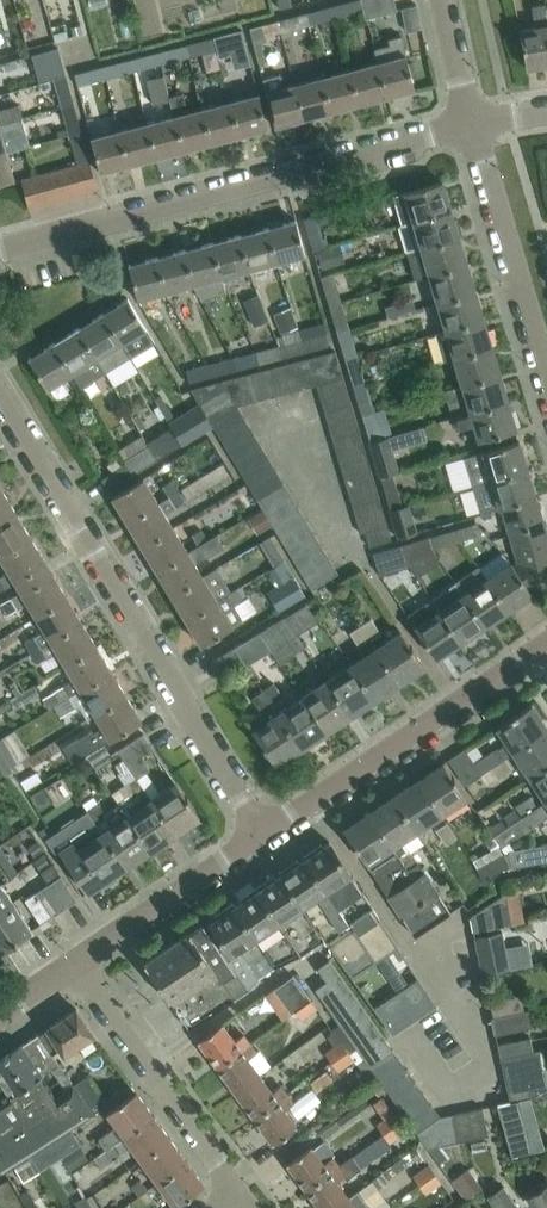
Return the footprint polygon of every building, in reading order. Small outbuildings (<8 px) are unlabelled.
[(362,0),(351,0),(333,5),(336,16),(364,9),(362,0)] [(364,9),(366,17),(396,9),(393,0),(362,0),(364,9)] [(545,3),(532,6),(535,27),(520,29),(526,67),(546,64),(546,17),(545,3)] [(336,16),(333,5),(306,12),(309,24),(336,16)] [(309,24),(306,12),(278,19),(278,20),(281,31),(309,24)] [(281,31),(278,20),(278,19),(249,27),(252,38),(281,31)] [(240,29),(213,36),(216,48),(243,41),(240,29)] [(374,48),(377,61),(386,97),(387,97),(387,95),(403,91),(403,92),(415,89),(406,55),(406,54),(401,35),(388,38),(390,44),(374,48)] [(216,48),(213,36),(186,44),(189,55),(216,48)] [(189,55),(186,44),(158,51),(161,62),(189,55)] [(57,47),(42,51),(49,79),(54,78),(65,74),(57,47)] [(32,48),(1,55),(5,76),(37,69),(32,48)] [(161,62),(158,51),(130,58),(133,70),(161,62)] [(133,70),(130,58),(102,65),(105,77),(133,70)] [(386,97),(377,61),(350,68),(359,102),(375,98),(375,100),(386,97)] [(105,77),(102,65),(74,73),(77,84),(105,77)] [(359,102),(350,68),(322,75),(332,110),(347,106),(348,107),(360,104),(359,102)] [(73,103),(65,74),(54,78),(49,79),(42,81),(42,83),(54,79),(62,106),(73,103)] [(165,74),(148,78),(154,103),(171,99),(170,96),(165,74)] [(303,119),(294,83),(284,86),(281,74),(263,79),(266,91),(275,126),(276,126),(276,124),(292,120),(292,122),(303,119)] [(332,110),(322,75),(294,83),(303,119),(304,119),(304,117),(320,113),(320,114),(332,111),(332,110)] [(211,143),(202,107),(189,111),(184,93),(170,96),(171,99),(175,114),(174,115),(184,150),(195,147),(194,146),(210,142),(210,143),(211,143)] [(258,93),(230,100),(239,135),(250,133),(250,131),(265,127),(266,129),(267,128),(258,93)] [(239,135),(230,100),(202,107),(211,143),(222,140),(222,139),(238,134),(238,136),(239,135)] [(81,132),(73,103),(62,106),(70,135),(81,132)] [(0,109),(0,123),(22,117),(18,104),(0,109)] [(184,150),(174,115),(146,122),(156,157),(167,154),(167,153),(182,149),(183,150),(184,150)] [(156,157),(146,122),(118,129),(127,163),(127,165),(139,162),(139,160),(155,156),(155,158),(156,157)] [(3,138),(0,126),(0,153),(7,151),(30,145),(26,132),(3,138)] [(127,163),(118,129),(91,136),(100,172),(112,169),(111,167),(127,163)] [(88,157),(81,132),(70,135),(77,160),(88,157)] [(7,151),(0,153),(0,183),(14,179),(7,151)] [(89,160),(76,164),(83,191),(97,187),(89,160)] [(83,191),(76,164),(62,168),(69,195),(83,191)] [(69,195),(62,168),(48,172),(56,199),(69,195)] [(56,199),(48,172),(34,175),(42,203),(56,199)] [(42,203),(34,175),(21,179),(28,206),(42,203)] [(401,223),(414,220),(450,208),(442,180),(393,195),(401,223)] [(462,234),(457,218),(453,219),(450,208),(414,220),(401,223),(399,224),(407,252),(422,247),(458,236),(458,235),(462,234)] [(303,218),(313,249),(324,246),(314,215),(303,218)] [(296,219),(284,222),(284,224),(268,228),(268,226),(266,227),(276,263),(305,256),(296,219)] [(276,263),(266,227),(256,230),(256,231),(241,235),(240,234),(249,270),(276,263)] [(249,270),(240,234),(228,237),(229,238),(213,242),(213,241),(211,241),(220,278),(249,270)] [(467,263),(458,236),(422,247),(430,274),(467,263)] [(220,278),(211,241),(201,244),(201,245),(185,250),(185,248),(184,249),(193,285),(195,291),(202,300),(224,294),(220,278)] [(346,262),(341,243),(318,251),(323,269),(346,262)] [(193,285),(184,249),(173,251),(173,253),(158,257),(157,256),(156,256),(166,292),(193,285)] [(166,292),(156,256),(146,259),(146,260),(130,264),(130,263),(128,263),(137,299),(166,292)] [(475,292),(467,263),(430,274),(439,303),(475,292)] [(340,301),(332,274),(321,277),(329,304),(340,301)] [(483,320),(475,292),(439,303),(447,330),(483,320)] [(258,294),(244,299),(255,325),(268,319),(258,294)] [(127,297),(117,303),(117,305),(103,313),(103,312),(101,313),(129,358),(154,342),(127,297)] [(304,298),(291,303),(299,324),(313,319),(304,298)] [(348,329),(340,301),(329,304),(337,332),(348,329)] [(129,358),(101,313),(92,318),(93,319),(79,328),(78,327),(105,372),(129,358)] [(491,346),(483,320),(447,330),(435,333),(443,360),(455,357),(491,346)] [(105,372),(78,327),(68,333),(68,334),(55,343),(54,342),(53,342),(72,374),(74,373),(82,386),(105,372)] [(345,360),(356,357),(348,329),(337,332),(345,360)] [(305,351),(302,339),(298,330),(277,336),(280,345),(278,345),(282,357),(305,351)] [(329,344),(327,333),(302,339),(305,351),(329,344)] [(72,374),(53,342),(43,348),(44,349),(30,358),(29,356),(28,357),(47,389),(72,374)] [(282,357),(278,345),(256,351),(259,363),(282,357)] [(499,373),(491,346),(455,357),(463,383),(499,373)] [(336,350),(309,357),(296,361),(303,387),(316,384),(344,377),(336,350)] [(259,363),(256,351),(232,357),(235,369),(259,363)] [(235,369),(232,357),(205,364),(208,376),(235,369)] [(364,384),(356,357),(345,360),(354,388),(364,384)] [(303,387),(296,361),(283,364),(290,391),(303,387)] [(208,376),(205,364),(186,369),(189,381),(208,376)] [(290,391),(283,364),(270,367),(277,394),(290,391)] [(277,394),(270,367),(256,371),(263,398),(277,394)] [(263,398),(256,371),(243,374),(250,401),(263,398)] [(507,400),(499,373),(463,383),(463,385),(446,391),(454,416),(507,400)] [(250,401),(243,374),(190,388),(210,421),(236,405),(237,405),(250,401)] [(348,390),(344,377),(316,384),(320,397),(348,390)] [(372,410),(364,384),(354,388),(361,413),(372,410)] [(352,404),(348,390),(320,397),(324,411),(352,404)] [(516,429),(507,400),(454,416),(458,428),(474,424),(479,440),(516,429)] [(356,417),(352,404),(324,411),(328,424),(356,417)] [(181,444),(212,426),(200,405),(169,424),(175,434),(181,444)] [(218,433),(244,417),(237,405),(236,405),(210,421),(218,433)] [(373,412),(372,410),(361,413),(369,441),(380,438),(393,434),(385,408),(373,412)] [(226,446),(252,430),(244,417),(218,433),(226,446)] [(360,431),(356,417),(328,424),(332,438),(360,431)] [(233,459),(260,443),(252,430),(226,446),(233,459)] [(364,444),(360,431),(332,438),(336,451),(364,444)] [(393,435),(390,436),(393,447),(403,445),(400,432),(393,434),(393,435)] [(157,459),(181,444),(175,434),(151,448),(157,459)] [(393,435),(393,434),(380,438),(369,441),(378,470),(380,476),(400,470),(393,447),(390,436),(393,435)] [(483,452),(466,457),(474,484),(527,468),(519,440),(483,451),(483,452)] [(241,472),(268,456),(260,443),(233,459),(241,472)] [(368,458),(364,444),(336,451),(340,465),(368,458)] [(133,473),(157,459),(151,448),(127,463),(133,473)] [(249,485),(276,469),(268,456),(241,472),(249,485)] [(372,471),(368,458),(340,465),(344,478),(372,471)] [(108,489),(133,473),(127,463),(101,479),(108,489)] [(491,479),(474,484),(482,513),(500,507),(502,507),(536,497),(527,468),(491,479)] [(257,498),(283,482),(276,469),(249,485),(257,498)] [(400,471),(400,470),(380,476),(382,481),(390,509),(401,505),(392,474),(400,471)] [(376,485),(372,471),(344,478),(348,492),(376,485)] [(112,496),(127,520),(158,502),(143,477),(112,496)] [(169,496),(179,490),(172,479),(162,485),(169,496)] [(265,511),(291,495),(283,482),(257,498),(263,509),(265,511)] [(380,498),(376,485),(348,492),(352,505),(380,498)] [(2,490),(0,491),(0,523),(17,513),(2,490)] [(142,545),(173,527),(165,513),(185,501),(179,490),(169,496),(158,502),(127,520),(142,545)] [(273,524),(299,508),(291,495),(265,511),(273,524)] [(536,497),(502,507),(510,534),(519,531),(523,546),(546,539),(546,535),(536,497)] [(384,512),(380,498),(352,505),(356,519),(384,512)] [(416,531),(408,503),(401,505),(390,509),(398,537),(416,531)] [(280,537),(307,521),(299,508),(273,524),(273,525),(280,537)] [(262,510),(252,516),(261,531),(271,525),(262,510)] [(387,524),(384,512),(356,519),(360,532),(365,531),(387,524)] [(1,557),(32,538),(17,513),(0,523),(0,555),(1,557)] [(288,550),(314,534),(307,521),(280,537),(288,550)] [(472,522),(456,527),(460,539),(476,534),(472,522)] [(392,539),(387,524),(365,531),(369,546),(392,539)] [(188,552),(173,527),(142,545),(157,571),(188,552)] [(460,539),(456,527),(430,535),(430,536),(433,546),(460,539)] [(198,546),(207,540),(201,530),(192,535),(198,546)] [(523,546),(519,531),(510,534),(518,560),(513,564),(528,587),(546,574),(546,539),(523,546)] [(171,594),(203,576),(194,562),(223,544),(217,534),(207,540),(198,546),(188,552),(157,571),(171,594)] [(296,562),(322,547),(314,534),(288,550),(296,562)] [(433,546),(430,536),(430,535),(401,544),(404,555),(433,546)] [(234,560),(240,570),(265,556),(272,568),(284,560),(269,536),(257,543),(258,545),(234,560)] [(32,538),(1,557),(9,570),(0,575),(0,591),(15,582),(28,574),(34,582),(52,571),(32,538)] [(389,559),(404,555),(401,544),(373,552),(379,573),(392,569),(389,559)] [(304,575),(330,560),(322,547),(296,562),(304,575)] [(338,572),(330,560),(304,575),(312,588),(338,572)] [(532,594),(528,587),(513,564),(511,561),(488,577),(509,609),(532,594)] [(186,619),(217,600),(231,592),(216,568),(203,576),(171,594),(186,619)] [(52,571),(34,582),(28,574),(15,582),(20,590),(0,603),(0,618),(27,602),(36,616),(67,598),(52,571)] [(294,576),(269,592),(280,609),(305,594),(294,576)] [(509,609),(488,577),(464,593),(485,625),(509,609)] [(231,592),(217,600),(186,619),(201,644),(233,626),(232,625),(243,617),(236,607),(245,601),(237,589),(231,592)] [(461,641),(485,625),(464,593),(439,610),(461,641)] [(82,623),(67,598),(36,616),(44,630),(25,642),(32,652),(82,623)] [(294,609),(284,615),(296,633),(305,628),(294,609)] [(436,658),(461,641),(439,610),(415,626),(436,658)] [(296,633),(284,615),(260,631),(270,647),(275,656),(300,640),(296,633)] [(373,618),(362,626),(371,639),(382,632),(373,618)] [(97,648),(82,623),(32,652),(39,664),(58,653),(66,666),(97,648)] [(371,639),(362,626),(351,633),(360,646),(371,639)] [(244,663),(270,647),(260,631),(234,647),(244,663)] [(401,631),(376,647),(398,679),(405,674),(407,677),(424,666),(401,631)] [(211,661),(221,677),(244,663),(234,647),(211,661)] [(388,685),(398,679),(376,647),(351,664),(374,699),(391,688),(388,685)] [(112,671),(97,648),(66,666),(74,680),(44,698),(50,708),(54,705),(112,671)] [(374,699),(351,664),(327,680),(348,712),(356,707),(358,710),(374,699)] [(127,696),(112,671),(54,705),(60,717),(79,705),(87,718),(95,714),(95,715),(127,696)] [(340,718),(348,712),(327,680),(303,696),(327,731),(342,721),(340,718)] [(265,691),(271,702),(282,696),(275,684),(265,691)] [(291,750),(299,745),(278,713),(271,702),(265,691),(253,697),(262,712),(247,721),(253,730),(276,765),(293,753),(291,750)] [(141,720),(127,696),(95,715),(110,739),(141,720)] [(310,742),(327,731),(303,696),(278,713),(299,745),(307,739),(310,742)] [(505,757),(513,752),(545,731),(539,722),(543,720),(531,703),(516,713),(516,712),(511,715),(511,716),(496,726),(507,742),(498,747),(505,757)] [(545,731),(513,752),(529,776),(546,764),(546,734),(545,731)] [(140,755),(152,746),(143,732),(117,749),(136,777),(149,769),(140,755)] [(0,739),(0,767),(5,776),(14,770),(11,766),(18,761),(3,737),(0,739)] [(505,757),(498,747),(474,762),(465,748),(448,759),(465,784),(490,767),(505,757)] [(512,768),(505,757),(490,767),(497,777),(512,768)] [(443,762),(426,773),(428,776),(420,782),(441,814),(466,797),(443,762)] [(529,776),(545,800),(546,799),(546,764),(529,776)] [(36,771),(21,780),(26,790),(42,780),(36,771)] [(199,817),(176,782),(151,799),(172,830),(180,825),(182,828),(199,817)] [(441,814),(420,782),(411,787),(409,784),(393,795),(416,830),(441,814)] [(416,830),(393,795),(377,806),(379,809),(371,814),(398,855),(408,848),(411,852),(425,843),(416,830)] [(523,816),(538,806),(531,795),(516,805),(523,816)] [(164,836),(172,830),(151,799),(150,800),(127,815),(126,815),(150,850),(166,839),(164,836)] [(545,800),(546,801),(538,806),(544,816),(546,814),(546,799),(545,800)] [(134,861),(150,850),(126,815),(127,815),(119,804),(106,813),(98,802),(87,809),(123,863),(132,858),(134,861)] [(545,817),(544,816),(538,806),(523,816),(494,835),(505,852),(508,850),(514,849),(509,841),(545,817)] [(115,869),(123,863),(87,809),(77,816),(92,838),(78,848),(73,841),(59,850),(87,892),(117,872),(115,869)] [(413,878),(398,855),(371,814),(370,815),(368,813),(343,828),(353,843),(352,844),(356,849),(357,848),(414,935),(450,911),(424,871),(413,878)] [(446,844),(456,837),(446,822),(436,829),(446,844)] [(38,839),(28,846),(34,855),(44,848),(38,839)] [(321,843),(303,855),(350,926),(354,923),(359,932),(381,918),(329,840),(327,841),(328,842),(322,846),(321,843)] [(514,849),(508,850),(511,866),(544,861),(541,844),(514,849)] [(0,882),(17,870),(0,845),(0,951),(32,929),(0,882)] [(503,851),(477,866),(486,883),(491,879),(502,867),(510,866),(503,851)] [(350,926),(303,855),(302,855),(304,858),(299,862),(297,859),(279,871),(325,939),(327,942),(330,940),(350,926)] [(40,871),(47,883),(60,874),(52,862),(40,871)] [(325,939),(279,871),(280,874),(275,878),(273,875),(257,886),(301,955),(325,939)] [(61,874),(48,883),(64,907),(77,899),(61,874)] [(64,907),(48,883),(35,892),(52,916),(64,907)] [(517,883),(495,898),(470,916),(473,931),(525,920),(517,883)] [(301,955),(257,886),(238,899),(239,901),(235,904),(275,968),(279,965),(294,958),(294,959),(301,955)] [(275,968),(235,904),(234,905),(232,902),(214,915),(216,917),(210,921),(209,920),(208,921),(232,955),(227,958),(247,989),(257,976),(259,978),(275,968)] [(350,926),(330,940),(339,954),(341,957),(353,975),(374,962),(399,945),(387,928),(381,918),(359,932),(354,923),(350,926)] [(247,989),(227,958),(203,922),(202,923),(203,925),(191,933),(189,931),(144,962),(171,1002),(189,1027),(247,989)] [(501,930),(474,936),(482,973),(509,967),(501,930)] [(354,1044),(360,1053),(370,1067),(395,1050),(332,958),(318,969),(327,981),(315,989),(340,1024),(354,1044)] [(419,977),(374,1007),(392,1034),(437,1004),(419,977)] [(294,1010),(310,998),(304,989),(288,1002),(294,1010)] [(318,1007),(310,998),(294,1010),(301,1020),(318,1007)] [(76,1008),(46,1028),(38,1033),(52,1053),(59,1048),(64,1054),(94,1034),(76,1008)] [(217,1065),(249,1042),(243,1033),(234,1040),(222,1023),(198,1040),(217,1065)] [(325,1052),(331,1061),(354,1044),(340,1024),(331,1030),(329,1037),(335,1045),(325,1052)] [(497,1043),(500,1058),(533,1051),(530,1036),(497,1043)] [(256,1051),(249,1042),(217,1065),(235,1091),(259,1074),(247,1058),(256,1051)] [(2,1170),(3,1172),(13,1164),(29,1154),(53,1139),(61,1133),(92,1112),(74,1084),(41,1107),(26,1086),(42,1075),(22,1044),(0,1059),(0,1167),(2,1170)] [(360,1053),(354,1044),(331,1061),(339,1071),(355,1059),(354,1057),(360,1053)] [(425,1094),(395,1050),(370,1067),(401,1111),(425,1094)] [(531,1073),(543,1071),(538,1050),(533,1051),(500,1058),(509,1101),(509,1102),(523,1099),(536,1096),(531,1073)] [(254,1117),(286,1093),(280,1084),(271,1091),(259,1074),(235,1091),(254,1117)] [(86,1076),(74,1084),(92,1112),(93,1114),(105,1104),(86,1076)] [(106,1112),(116,1126),(98,1139),(106,1149),(153,1114),(136,1090),(106,1112)] [(296,1126),(295,1124),(304,1117),(286,1093),(254,1117),(273,1143),(296,1126)] [(440,1115),(433,1105),(425,1094),(401,1111),(416,1132),(440,1115)] [(377,1123),(383,1132),(398,1121),(393,1112),(394,1112),(383,1095),(373,1102),(384,1118),(377,1123)] [(523,1099),(509,1102),(509,1101),(496,1104),(511,1157),(537,1150),(536,1148),(532,1149),(530,1140),(534,1139),(523,1099)] [(365,1100),(336,1120),(342,1128),(371,1108),(365,1100)] [(482,1107),(468,1109),(475,1138),(488,1136),(482,1107)] [(475,1138),(468,1109),(453,1113),(460,1142),(475,1138)] [(460,1142),(453,1113),(440,1115),(416,1132),(428,1149),(460,1142)] [(153,1114),(106,1149),(94,1157),(102,1168),(132,1147),(140,1159),(170,1137),(153,1114)] [(332,1119),(316,1131),(323,1140),(339,1128),(332,1119)] [(406,1131),(398,1121),(383,1132),(390,1142),(406,1131)] [(79,1128),(87,1156),(99,1153),(90,1124),(79,1128)] [(345,1174),(348,1178),(360,1169),(359,1167),(391,1144),(390,1142),(383,1132),(338,1165),(338,1164),(305,1188),(320,1207),(332,1207),(348,1196),(336,1180),(345,1174)] [(157,1182),(187,1160),(170,1137),(140,1159),(157,1182)] [(305,1188),(338,1164),(322,1142),(313,1148),(310,1145),(287,1162),(305,1188)] [(13,1164),(24,1182),(40,1172),(33,1161),(29,1154),(13,1164)] [(204,1184),(187,1160),(157,1182),(158,1183),(148,1190),(148,1189),(139,1195),(148,1207),(166,1194),(175,1206),(204,1184)] [(419,1184),(435,1172),(428,1163),(412,1175),(419,1184)] [(452,1180),(466,1198),(480,1188),(482,1186),(469,1168),(452,1180)] [(442,1182),(435,1172),(419,1184),(426,1194),(442,1182)] [(133,1186),(139,1195),(148,1189),(141,1180),(133,1186)] [(390,1207),(372,1182),(358,1193),(348,1197),(348,1196),(332,1207),(388,1207),(390,1207)] [(529,1197),(536,1207),(541,1203),(544,1207),(546,1207),(546,1184),(529,1197)] [(504,1185),(487,1197),(495,1207),(519,1207),(504,1185)] [(18,1194),(27,1207),(38,1207),(27,1189),(18,1194)] [(87,1198),(85,1195),(74,1202),(78,1207),(85,1207),(91,1204),(87,1198)]
